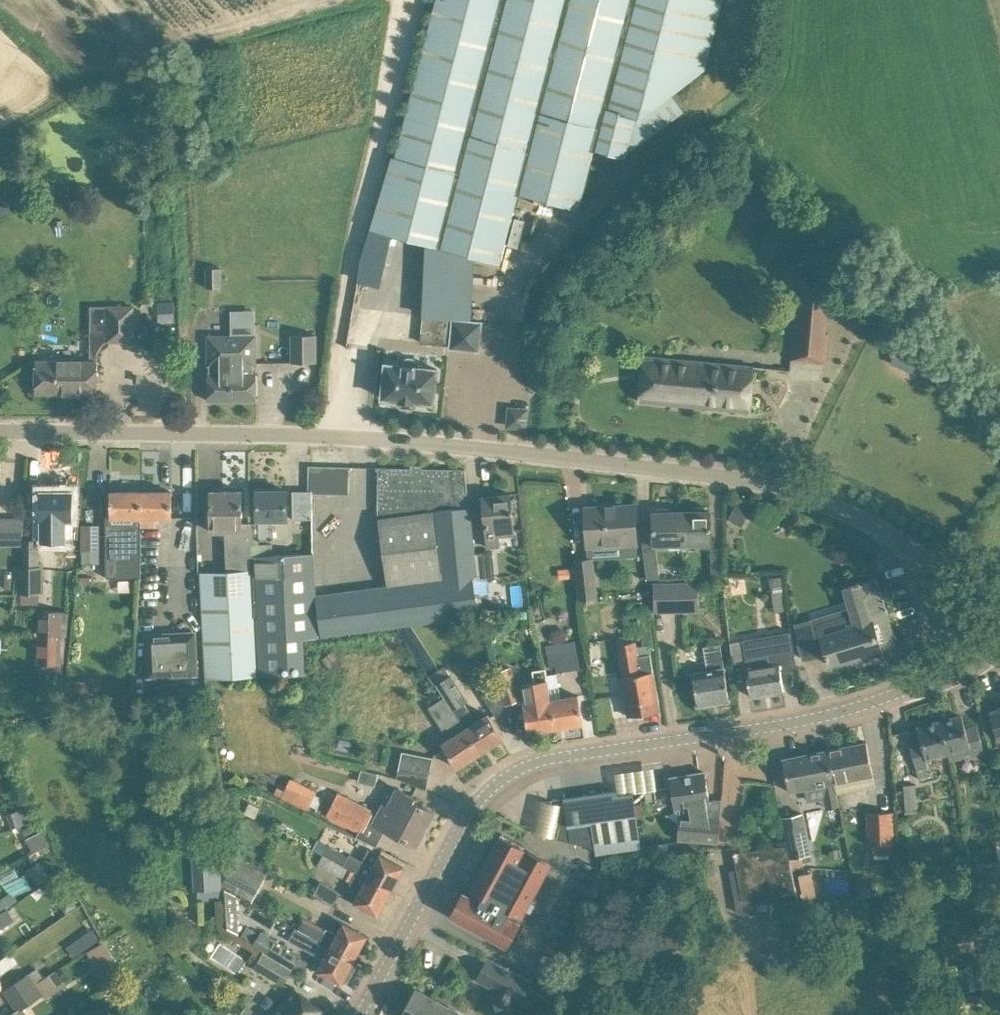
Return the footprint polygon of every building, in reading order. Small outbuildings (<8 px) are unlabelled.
[(370,229),(425,242),(453,249),(500,260),(518,191),(578,208),(593,148),(625,157),(626,151),(684,109),(671,92),(704,68),(722,0),(438,0),(437,0),(401,141),(396,160),(391,159),(370,229)] [(19,201),(1,176),(0,177),(0,215),(19,201)] [(389,284),(397,243),(369,237),(361,279),(389,284)] [(207,287),(221,287),(220,267),(206,267),(207,287)] [(825,362),(827,342),(828,332),(822,332),(824,309),(830,310),(832,280),(798,277),(791,359),(825,362)] [(173,301),(158,302),(159,324),(175,323),(173,301)] [(97,394),(97,360),(108,361),(108,340),(131,340),(132,307),(90,306),(90,360),(36,360),(35,393),(97,394)] [(449,318),(422,316),(419,343),(445,345),(449,318)] [(450,348),(478,350),(481,322),(453,319),(450,348)] [(292,362),(316,362),(315,334),(292,334),(292,362)] [(208,400),(232,400),(231,335),(207,335),(208,365),(209,365),(209,372),(208,372),(208,400)] [(256,335),(231,335),(232,400),(256,400),(256,372),(253,372),(253,364),(256,364),(256,335)] [(754,366),(642,355),(638,400),(750,411),(754,366)] [(398,401),(415,403),(415,401),(433,403),(437,368),(416,366),(416,361),(413,357),(407,357),(403,360),(402,365),(386,363),(382,397),(398,399),(398,401)] [(250,522),(250,524),(257,675),(304,672),(302,638),(403,625),(479,615),(475,591),(472,575),(475,575),(465,469),(422,468),(422,464),(411,464),(411,468),(378,467),(378,509),(388,586),(315,595),(313,552),(293,553),(274,554),(273,542),(259,543),(259,539),(259,522),(250,522)] [(308,465),(308,490),(312,490),(312,492),(349,493),(350,466),(308,465)] [(259,522),(259,539),(272,539),(272,518),(287,518),(286,490),(257,490),(257,518),(259,518),(259,522)] [(312,518),(312,510),(312,492),(312,490),(308,490),(292,490),(292,518),(312,518)] [(46,491),(42,491),(42,541),(66,541),(66,525),(78,525),(77,539),(81,507),(72,507),(72,500),(73,500),(73,491),(56,491),(53,491),(46,491)] [(110,511),(106,511),(106,531),(106,536),(110,536),(110,562),(106,562),(106,573),(106,577),(141,577),(141,573),(141,540),(141,526),(141,491),(110,491),(110,511)] [(171,491),(141,491),(141,526),(158,526),(158,517),(171,517),(171,511),(171,491)] [(250,524),(241,525),(241,491),(210,491),(211,530),(226,529),(226,571),(199,573),(204,678),(212,678),(257,675),(250,524)] [(482,496),(484,516),(486,536),(487,536),(488,547),(499,546),(498,535),(514,533),(510,493),(482,496)] [(584,506),(586,526),(587,546),(637,543),(634,503),(584,506)] [(694,510),(682,510),(682,544),(711,543),(710,510),(707,510),(707,506),(694,506),(694,510)] [(655,508),(656,511),(653,511),(654,545),(682,544),(682,510),(669,511),(669,507),(655,508)] [(22,539),(23,518),(0,518),(0,544),(22,544),(22,539)] [(99,526),(82,526),(82,550),(99,550),(99,526)] [(39,539),(22,539),(22,544),(21,565),(17,565),(18,592),(43,592),(43,565),(39,565),(39,539)] [(723,547),(711,548),(712,578),(725,577),(723,547)] [(644,556),(647,578),(660,578),(657,549),(644,550),(644,556)] [(495,578),(493,550),(478,552),(482,590),(495,588),(493,578),(495,578)] [(579,599),(596,597),(592,558),(574,560),(579,599)] [(569,568),(560,568),(561,578),(570,577),(569,568)] [(5,571),(4,588),(11,589),(13,572),(5,571)] [(845,587),(851,606),(865,653),(863,653),(865,662),(881,657),(883,657),(880,647),(895,642),(875,578),(860,583),(859,581),(855,582),(856,584),(845,587)] [(698,609),(698,583),(654,584),(654,610),(687,609),(698,609)] [(15,598),(15,608),(25,608),(25,597),(15,598)] [(799,639),(798,639),(804,659),(826,653),(829,664),(863,653),(865,653),(851,606),(794,622),(799,639)] [(659,711),(656,691),(652,671),(649,646),(653,645),(650,610),(637,611),(639,631),(637,631),(638,636),(642,636),(643,646),(636,647),(640,673),(637,674),(643,713),(659,711)] [(40,611),(39,634),(64,635),(67,635),(69,612),(56,611),(40,611)] [(758,635),(742,638),(746,659),(744,659),(746,668),(750,696),(784,690),(780,670),(797,667),(795,660),(792,641),(791,630),(758,635)] [(146,635),(148,676),(196,674),(194,633),(146,635)] [(39,634),(38,662),(40,662),(39,679),(62,680),(64,635),(39,634)] [(555,665),(556,670),(579,667),(575,639),(546,644),(549,666),(555,665)] [(621,677),(624,696),(627,716),(643,713),(637,674),(640,673),(636,647),(635,641),(617,644),(623,676),(621,677)] [(692,673),(694,685),(697,704),(729,699),(720,643),(703,646),(707,670),(692,673)] [(442,666),(427,676),(434,686),(437,684),(449,676),(442,666)] [(495,671),(498,684),(506,704),(521,698),(516,684),(511,666),(495,671)] [(524,704),(523,704),(528,732),(556,728),(551,699),(549,687),(547,675),(546,668),(532,670),(534,681),(521,684),(524,704)] [(557,673),(547,675),(549,687),(559,685),(557,673)] [(503,738),(493,721),(488,713),(477,721),(464,702),(468,699),(462,691),(451,674),(449,676),(437,684),(445,697),(480,752),(503,738)] [(83,681),(71,681),(71,694),(83,694),(83,681)] [(495,714),(507,706),(506,704),(498,684),(482,693),(495,714)] [(578,695),(551,699),(556,728),(582,723),(578,695)] [(480,752),(445,697),(429,707),(443,729),(447,726),(454,736),(442,744),(457,767),(480,752)] [(990,713),(999,746),(999,745),(999,710),(990,713)] [(962,715),(939,722),(948,751),(967,746),(969,754),(973,765),(986,762),(984,750),(977,726),(965,729),(962,715)] [(928,757),(948,751),(939,722),(917,728),(921,741),(910,744),(917,769),(918,778),(933,775),(928,757)] [(828,749),(835,782),(873,774),(866,742),(828,749)] [(789,791),(835,782),(828,749),(782,759),(789,791)] [(427,788),(430,775),(433,757),(402,751),(398,768),(397,777),(427,788)] [(706,801),(709,800),(705,771),(669,777),(675,808),(688,806),(690,816),(679,815),(679,817),(677,840),(718,843),(720,817),(708,815),(706,801)] [(307,810),(310,805),(317,808),(322,797),(315,794),(316,792),(290,779),(285,789),(278,786),(274,793),(281,797),(307,810)] [(903,784),(906,813),(918,812),(915,783),(903,784)] [(374,822),(398,835),(415,844),(433,812),(412,800),(414,797),(398,788),(388,806),(384,804),(374,822)] [(557,837),(596,847),(597,853),(640,847),(632,792),(618,795),(617,790),(564,798),(566,811),(563,811),(557,837)] [(359,831),(370,809),(337,793),(327,814),(359,831)] [(11,828),(27,823),(22,808),(6,813),(11,828)] [(892,811),(866,812),(868,845),(873,845),(873,855),(892,854),(893,844),(892,811)] [(781,816),(786,842),(789,855),(808,851),(800,812),(781,816)] [(524,845),(522,844),(501,833),(499,836),(490,854),(492,855),(473,888),(474,889),(470,896),(463,892),(451,913),(486,932),(485,935),(506,946),(519,923),(514,921),(518,913),(521,914),(549,862),(528,850),(527,853),(522,850),(524,845)] [(999,878),(999,839),(996,839),(998,861),(979,864),(981,880),(999,878)] [(380,853),(374,865),(363,859),(361,862),(319,840),(314,849),(323,853),(323,854),(391,890),(404,866),(380,853)] [(733,852),(742,900),(758,900),(798,903),(786,842),(733,852)] [(221,887),(219,846),(212,846),(194,848),(197,899),(221,898),(221,887)] [(391,890),(323,854),(318,863),(352,880),(350,883),(361,889),(354,902),(360,905),(378,914),(391,890)] [(268,873),(236,855),(221,885),(251,902),(268,873)] [(813,870),(801,872),(805,896),(817,894),(813,870)] [(334,904),(341,891),(320,881),(314,893),(334,904)] [(236,896),(221,887),(221,898),(222,924),(238,934),(236,896)] [(19,902),(12,891),(0,898),(0,914),(19,902)] [(689,920),(650,913),(643,941),(683,949),(689,920)] [(308,934),(354,959),(367,935),(343,922),(335,937),(323,931),(322,934),(300,922),(297,928),(308,934)] [(92,927),(79,936),(86,947),(99,938),(92,927)] [(349,968),(354,959),(308,934),(302,946),(318,955),(312,965),(318,968),(317,970),(341,983),(343,979),(347,981),(353,970),(349,968)] [(272,938),(265,950),(293,967),(301,954),(272,938)] [(122,972),(104,941),(87,950),(105,982),(122,972)] [(293,967),(265,950),(254,967),(283,984),(293,967)] [(2,975),(1,973),(18,961),(12,952),(0,959),(0,976),(2,975)] [(4,989),(11,1001),(56,970),(58,969),(51,958),(4,989)] [(513,998),(519,1001),(531,980),(498,962),(492,959),(484,973),(480,980),(496,988),(492,996),(509,1005),(513,998)] [(18,1011),(24,1008),(43,995),(44,996),(63,982),(56,970),(11,1001),(18,1011)] [(310,1000),(295,987),(272,1014),(323,1014),(325,1013),(310,1000)] [(416,988),(401,1014),(464,1014),(416,988)]
